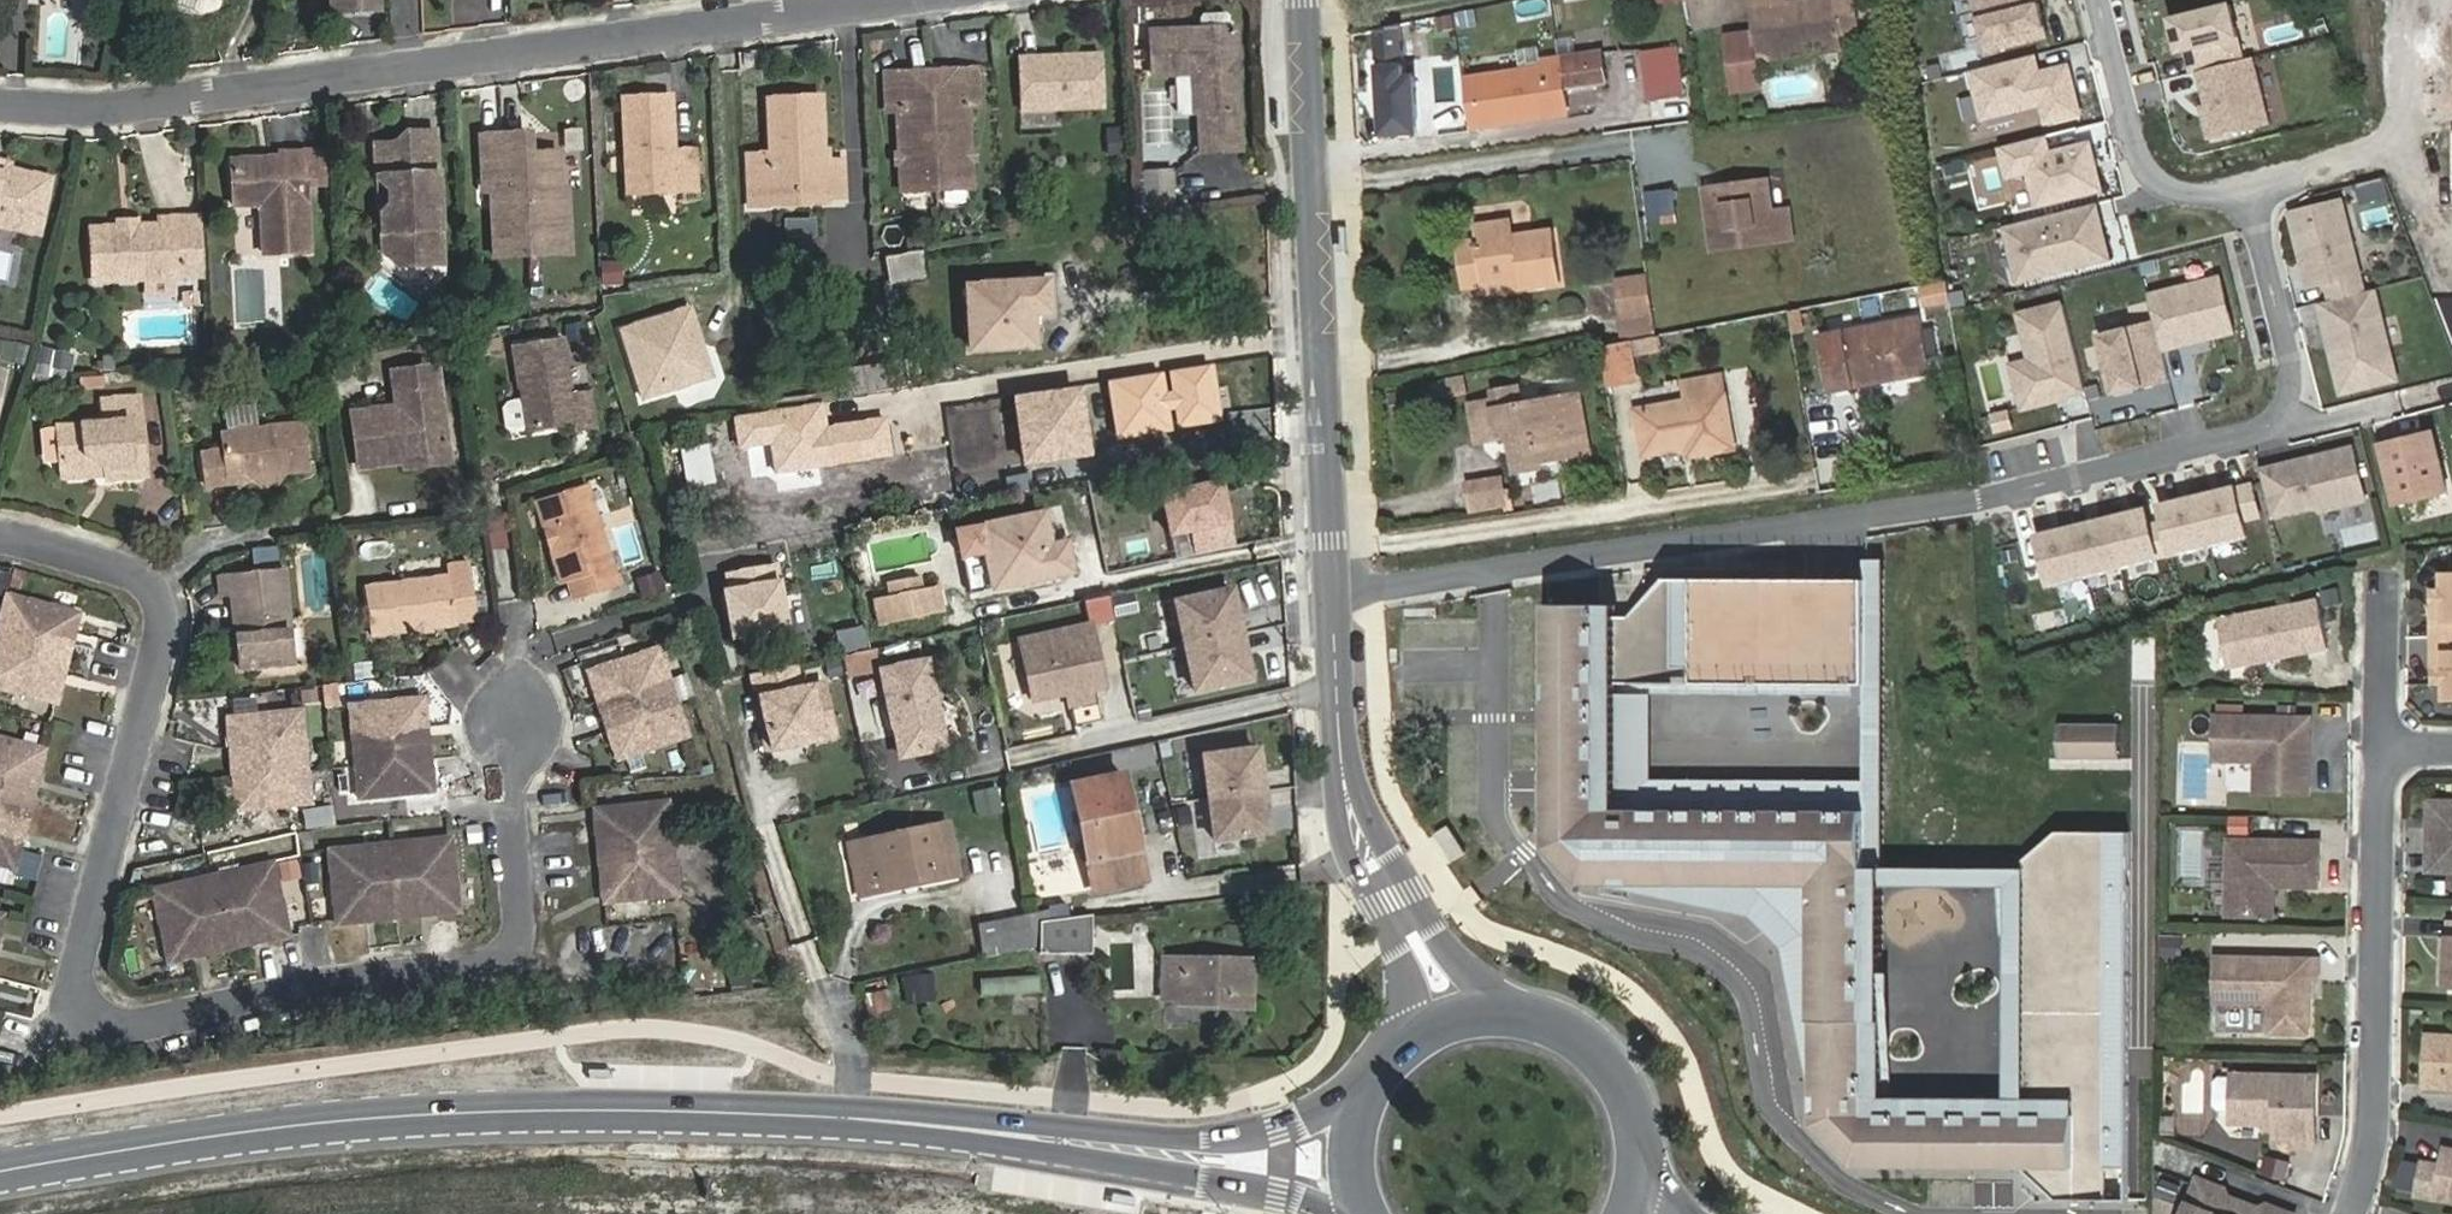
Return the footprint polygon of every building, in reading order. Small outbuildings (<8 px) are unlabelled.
[(333,11),(378,10),(377,0),(332,0),(333,11)] [(1786,4),(1786,8),(1751,12),(1754,33),(1724,37),(1731,91),(1761,87),(1757,60),(1843,49),(1841,33),(1860,31),(1856,0),(1817,0),(1786,4)] [(2241,3),(2175,19),(2185,59),(2251,43),(2241,3)] [(1980,17),(1988,55),(2046,43),(2038,5),(1980,17)] [(1194,74),(1196,113),(1200,113),(1201,152),(1241,150),(1238,83),(1232,83),(1232,65),(1238,65),(1236,29),(1151,32),(1152,76),(1194,74)] [(1642,52),(1649,103),(1685,98),(1678,47),(1642,52)] [(1543,68),(1468,79),(1475,127),(1567,114),(1564,91),(1606,85),(1601,52),(1542,61),(1543,68)] [(2207,147),(2283,131),(2266,54),(2191,70),(2207,147)] [(1103,55),(1019,59),(1021,111),(1105,108),(1103,55)] [(2042,55),(1973,72),(1986,123),(2046,108),(2051,126),(2085,118),(2072,65),(2046,71),(2042,55)] [(979,106),(977,69),(887,74),(889,111),(899,110),(903,191),(973,187),(968,107),(979,106)] [(1179,78),(1179,115),(1191,115),(1191,78),(1179,78)] [(622,98),(628,195),(699,191),(697,149),(675,150),(670,146),(670,138),(674,134),(672,95),(622,98)] [(748,157),(750,204),(774,203),(773,188),(829,185),(830,200),(845,199),(843,162),(828,163),(827,151),(823,151),(821,99),(768,101),(771,156),(748,157)] [(563,131),(488,135),(491,189),(497,189),(500,236),(534,234),(535,255),(576,252),(574,210),(567,210),(563,131)] [(436,132),(408,134),(397,144),(376,146),(378,180),(395,179),(396,192),(385,211),(387,250),(400,267),(443,265),(436,132)] [(2051,136),(2002,147),(2010,181),(2032,176),(2041,213),(2109,197),(2096,143),(2055,153),(2051,136)] [(264,254),(309,252),(305,153),(281,154),(281,164),(263,164),(259,159),(231,160),(233,206),(262,205),(264,254)] [(40,234),(52,179),(12,170),(7,173),(0,172),(0,226),(40,234)] [(1767,181),(1707,190),(1716,249),(1793,238),(1789,209),(1771,211),(1767,181)] [(2347,198),(2287,211),(2308,301),(2367,287),(2347,198)] [(2003,225),(2016,290),(2113,265),(2101,205),(2052,215),(2003,225)] [(200,215),(182,216),(186,277),(204,276),(200,215)] [(138,219),(120,220),(120,226),(92,228),(95,283),(186,277),(182,216),(162,218),(163,224),(138,225),(138,219)] [(1520,279),(1521,288),(1561,282),(1554,231),(1515,237),(1513,222),(1475,227),(1477,242),(1457,245),(1463,287),(1520,279)] [(921,251),(885,256),(887,269),(890,281),(926,274),(921,251)] [(602,260),(602,286),(624,286),(624,260),(602,260)] [(2227,276),(2165,295),(2181,346),(2242,328),(2227,276)] [(1623,317),(1653,313),(1648,277),(1618,282),(1623,317)] [(1046,283),(968,288),(972,349),(1033,345),(1031,313),(1048,312),(1046,283)] [(1925,306),(1946,302),(1943,285),(1922,288),(1925,306)] [(2375,299),(2324,310),(2341,388),(2392,377),(2375,299)] [(2015,364),(2027,409),(2091,392),(2067,300),(2017,313),(2029,360),(2015,364)] [(690,308),(621,330),(643,398),(698,381),(704,370),(699,354),(704,352),(690,308)] [(1919,319),(1819,338),(1829,388),(1905,373),(1904,369),(1928,365),(1919,319)] [(2165,329),(2113,340),(2125,402),(2177,392),(2165,329)] [(514,345),(526,430),(574,423),(575,429),(594,427),(589,391),(570,394),(562,338),(514,345)] [(1608,385),(1636,380),(1629,341),(1601,347),(1608,385)] [(38,371),(67,374),(69,352),(40,350),(38,371)] [(871,391),(871,393),(908,388),(903,360),(867,365),(871,391)] [(867,365),(840,370),(844,395),(871,391),(867,365)] [(352,413),(359,467),(404,461),(449,455),(437,366),(392,372),(396,406),(352,413)] [(1216,367),(1107,381),(1115,441),(1224,426),(1216,367)] [(1688,402),(1637,411),(1645,454),(1689,446),(1691,455),(1734,447),(1721,377),(1685,384),(1688,402)] [(1446,381),(1449,396),(1466,392),(1463,378),(1446,381)] [(1518,389),(1492,393),(1493,401),(1471,405),(1477,441),(1499,437),(1504,469),(1517,466),(1518,472),(1541,468),(1540,462),(1572,457),(1567,433),(1585,430),(1579,394),(1521,405),(1518,389)] [(1017,401),(1026,462),(1087,454),(1079,393),(1017,401)] [(57,431),(61,475),(90,472),(95,467),(105,467),(106,481),(147,477),(140,397),(103,400),(105,418),(101,423),(80,425),(80,429),(57,431)] [(823,402),(735,416),(740,447),(771,442),(777,474),(893,455),(886,416),(827,425),(823,402)] [(269,475),(310,470),(304,422),(221,433),(223,447),(201,450),(206,489),(228,486),(228,480),(246,478),(262,487),(269,475)] [(39,426),(44,470),(59,468),(53,424),(39,426)] [(2433,431),(2379,445),(2396,509),(2450,495),(2433,431)] [(2355,446),(2256,471),(2269,521),(2368,497),(2355,446)] [(686,486),(705,482),(699,448),(671,453),(678,490),(686,488),(686,486)] [(1502,480),(1469,485),(1473,509),(1505,504),(1502,480)] [(536,500),(547,535),(556,532),(560,546),(552,549),(563,584),(570,582),(575,600),(618,586),(586,485),(536,500)] [(2242,486),(2165,504),(2178,557),(2254,539),(2242,486)] [(2157,509),(2041,536),(2053,588),(2169,562),(2157,509)] [(1042,515),(958,534),(962,556),(985,551),(993,588),(1071,572),(1065,545),(1050,548),(1042,515)] [(451,565),(452,577),(364,588),(370,634),(458,623),(458,621),(477,618),(470,563),(451,565)] [(788,628),(775,563),(727,573),(730,591),(725,592),(734,638),(788,628)] [(240,670),(293,664),(283,567),(220,574),(222,598),(232,597),(240,670)] [(661,570),(638,577),(644,600),(668,594),(661,570)] [(921,575),(889,582),(891,593),(924,586),(921,575)] [(2444,575),(2444,602),(2432,602),(2434,672),(2446,672),(2446,699),(2451,698),(2451,575),(2444,575)] [(1868,579),(1670,579),(1630,617),(1617,617),(1617,685),(1869,684),(1868,579)] [(875,598),(880,625),(943,612),(938,586),(875,598)] [(1250,680),(1231,592),(1177,603),(1195,691),(1250,680)] [(65,673),(81,612),(8,593),(0,622),(0,656),(65,673)] [(2320,599),(2220,619),(2230,670),(2261,663),(2260,657),(2270,655),(2271,661),(2330,650),(2320,599)] [(1601,606),(1549,605),(1548,848),(1587,884),(1754,889),(1813,942),(1815,1125),(1853,1169),(2024,1170),(2024,1114),(1868,1113),(1869,801),(1600,800),(1601,606)] [(1105,689),(1092,628),(1021,644),(1035,703),(1068,696),(1071,708),(1093,704),(1091,692),(1105,689)] [(598,701),(670,679),(660,647),(588,670),(598,701)] [(56,706),(65,673),(0,656),(0,692),(56,706)] [(901,757),(945,747),(926,662),(882,671),(901,757)] [(616,760),(688,737),(670,679),(598,701),(616,760)] [(340,683),(323,684),(326,708),(343,706),(340,683)] [(835,735),(824,684),(762,697),(773,748),(835,735)] [(1093,704),(1071,708),(1075,724),(1111,716),(1105,689),(1091,692),(1093,704)] [(355,767),(430,760),(424,698),(348,706),(355,767)] [(301,711),(226,719),(233,780),(308,772),(301,711)] [(2310,719),(2217,717),(2216,760),(2257,760),(2257,792),(2309,793),(2310,719)] [(30,810),(45,750),(0,738),(0,802),(30,810)] [(1216,841),(1269,834),(1259,751),(1205,758),(1216,841)] [(430,760),(355,767),(358,799),(433,791),(430,760)] [(236,811),(311,803),(308,772),(233,780),(236,811)] [(1072,786),(1095,892),(1146,881),(1123,775),(1072,786)] [(668,801),(593,809),(596,842),(671,834),(668,801)] [(14,871),(30,810),(0,802),(0,867),(14,871)] [(2429,802),(2429,853),(2435,853),(2435,871),(2451,871),(2451,802),(2429,802)] [(2248,818),(2232,818),(2231,835),(2248,835),(2248,818)] [(862,841),(873,894),(958,877),(947,823),(862,841)] [(2061,830),(2026,862),(2024,1114),(2024,1170),(2055,1200),(2129,1201),(2131,976),(2132,831),(2061,830)] [(603,904),(678,896),(671,834),(596,842),(603,904)] [(390,844),(398,919),(459,912),(451,837),(390,844)] [(2320,841),(2230,840),(2229,916),(2274,917),(2275,887),(2319,887),(2320,841)] [(390,844),(327,850),(335,925),(398,919),(390,844)] [(272,862),(213,876),(229,949),(289,936),(272,862)] [(152,890),(168,963),(229,949),(213,876),(152,890)] [(1068,908),(1050,911),(1052,921),(1069,918),(1068,908)] [(1040,922),(1052,921),(1050,911),(1028,915),(1032,936),(1040,935),(1040,922)] [(1028,915),(992,922),(999,955),(1034,948),(1032,936),(1028,915)] [(1039,953),(1091,955),(1093,915),(1069,918),(1052,921),(1040,922),(1040,935),(1039,946),(1039,953)] [(2451,921),(2450,939),(2445,938),(2443,959),(2449,960),(2448,986),(2451,986),(2451,921)] [(982,959),(999,955),(992,922),(976,925),(982,959)] [(2318,959),(2216,958),(2216,1003),(2271,1004),(2271,1034),(2310,1034),(2311,979),(2318,979),(2318,959)] [(1180,1006),(1251,1008),(1252,962),(1164,961),(1163,998),(1180,998),(1180,1006)] [(980,1000),(1041,994),(1040,976),(978,981),(980,1000)] [(928,977),(903,981),(908,1004),(933,1000),(928,977)] [(870,1017),(895,1010),(889,988),(864,995),(870,1017)] [(2427,1034),(2426,1087),(2451,1087),(2451,1035),(2427,1034)] [(2316,1077),(2234,1075),(2234,1079),(2233,1110),(2233,1123),(2276,1123),(2276,1139),(2295,1139),(2295,1148),(2315,1148),(2316,1077)] [(2233,1110),(2234,1079),(2221,1079),(2217,1083),(2216,1106),(2220,1110),(2233,1110)] [(2443,1149),(2440,1166),(2421,1162),(2415,1194),(2451,1201),(2451,1151),(2443,1149)] [(2199,1181),(2186,1213),(2248,1213),(2226,1205),(2228,1198),(2225,1191),(2199,1181)]
